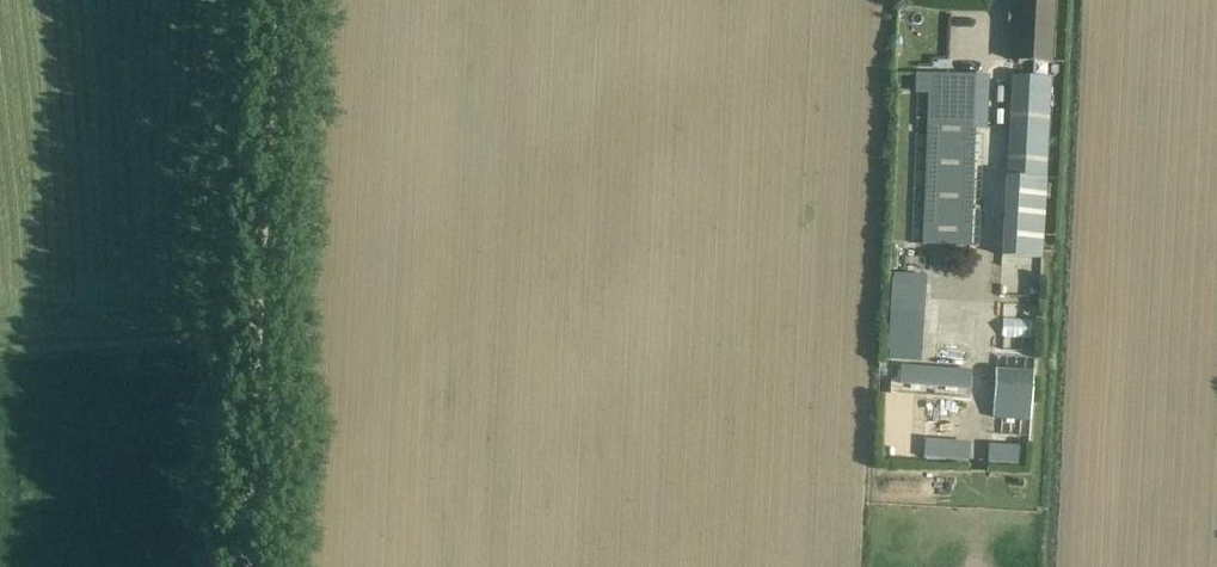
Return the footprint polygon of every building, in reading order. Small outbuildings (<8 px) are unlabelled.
[(1048,64),(1052,0),(1014,0),(1010,62),(1048,64)] [(962,134),(955,125),(984,126),(985,95),(987,95),(988,75),(929,73),(923,243),(969,246),(973,134),(962,134)] [(1011,76),(1006,175),(1005,175),(1000,256),(1042,257),(1046,177),(1051,77),(1011,76)] [(926,310),(891,309),(889,357),(924,359),(926,310)] [(1003,319),(1002,337),(1037,339),(1037,320),(1003,319)] [(973,385),(974,366),(902,364),(902,383),(973,385)] [(994,368),(994,376),(994,393),(992,418),(1031,420),(1033,370),(994,368)]
